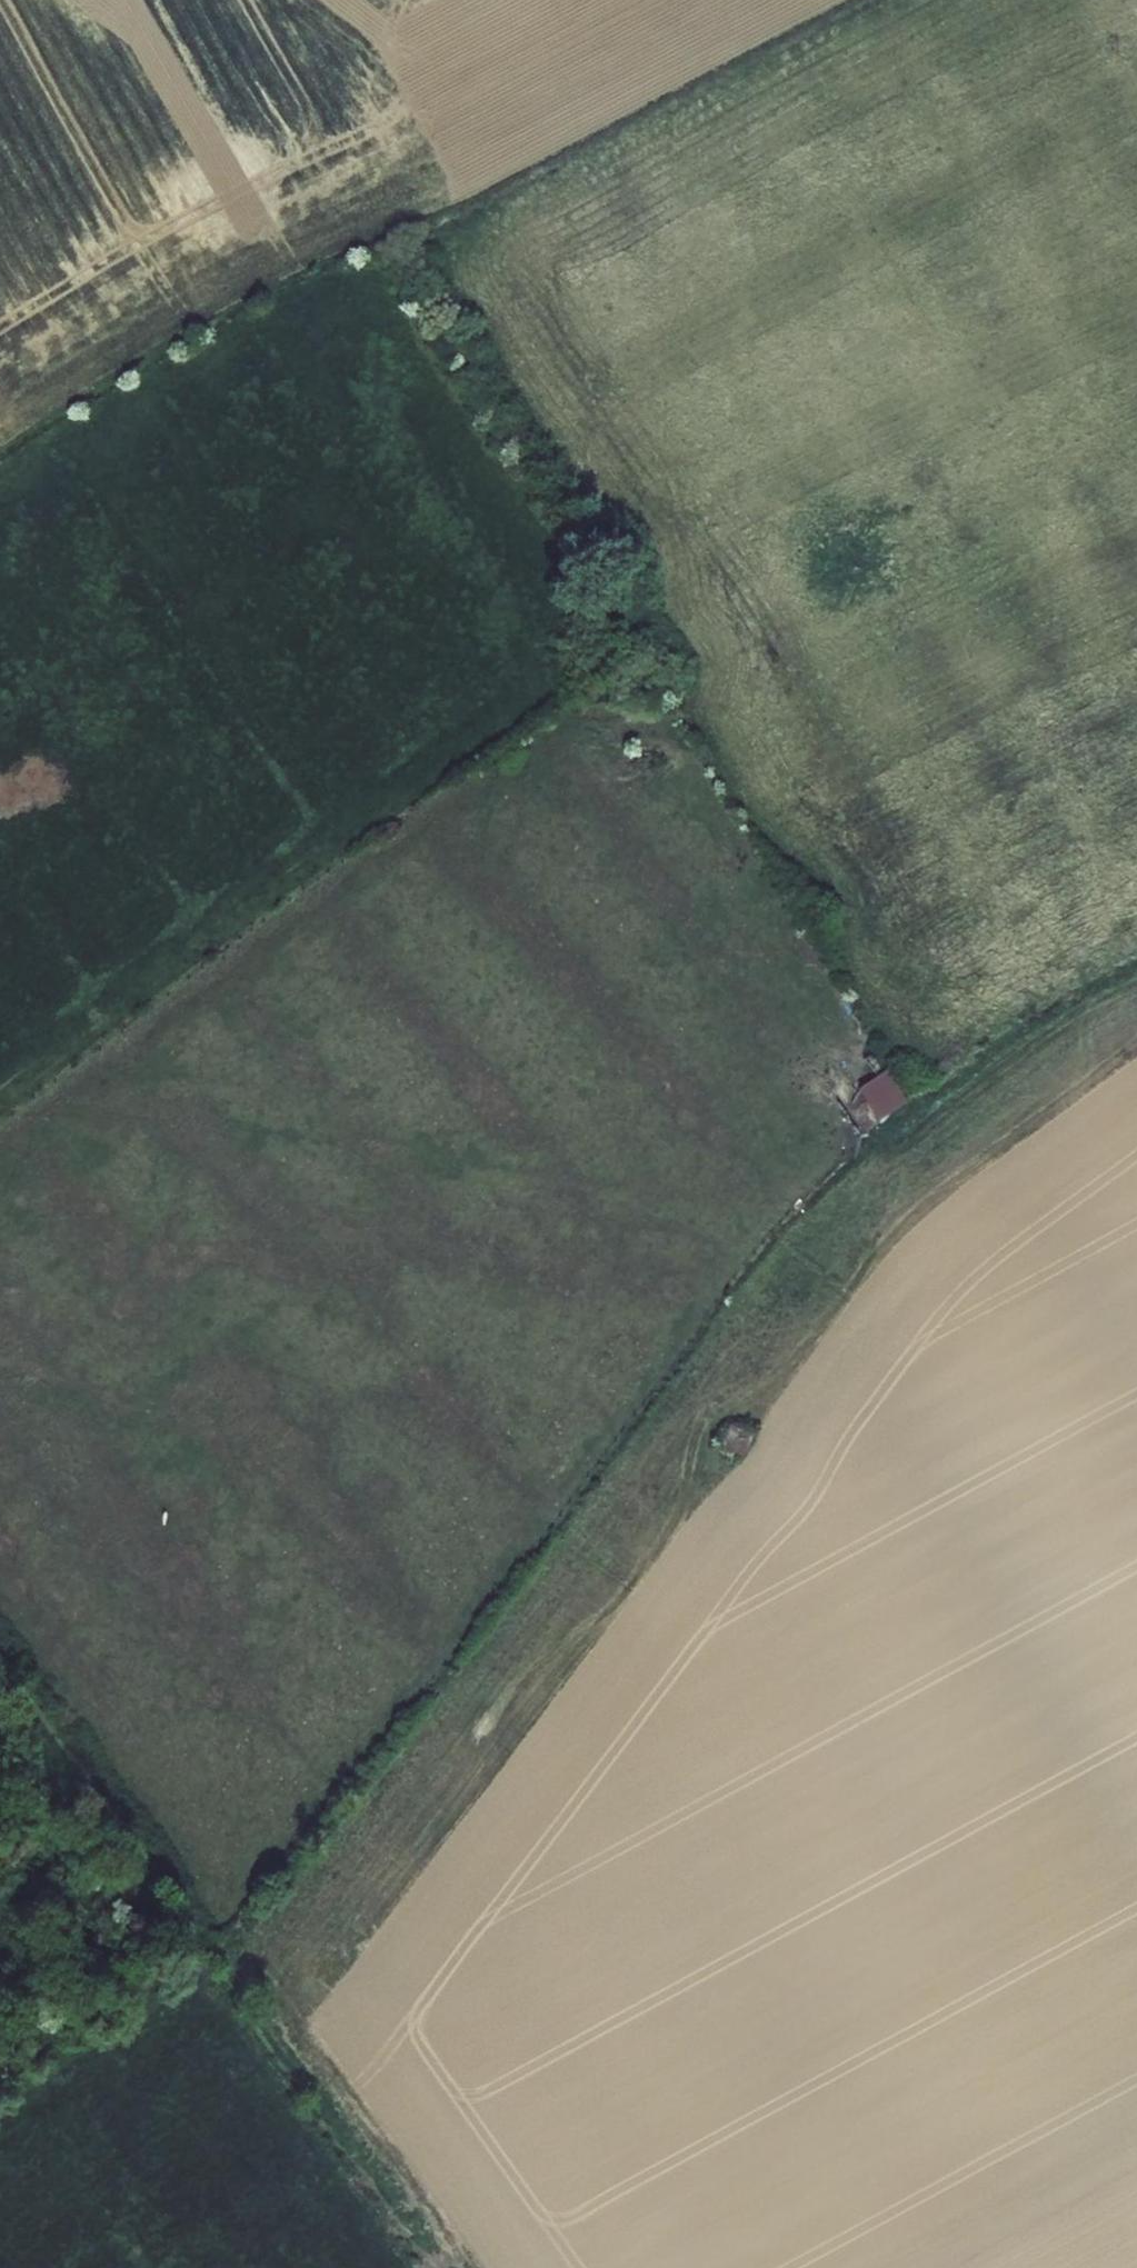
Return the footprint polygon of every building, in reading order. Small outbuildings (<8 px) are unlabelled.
[(844,1097),(866,1131),(908,1103),(887,1070),(844,1097)]
